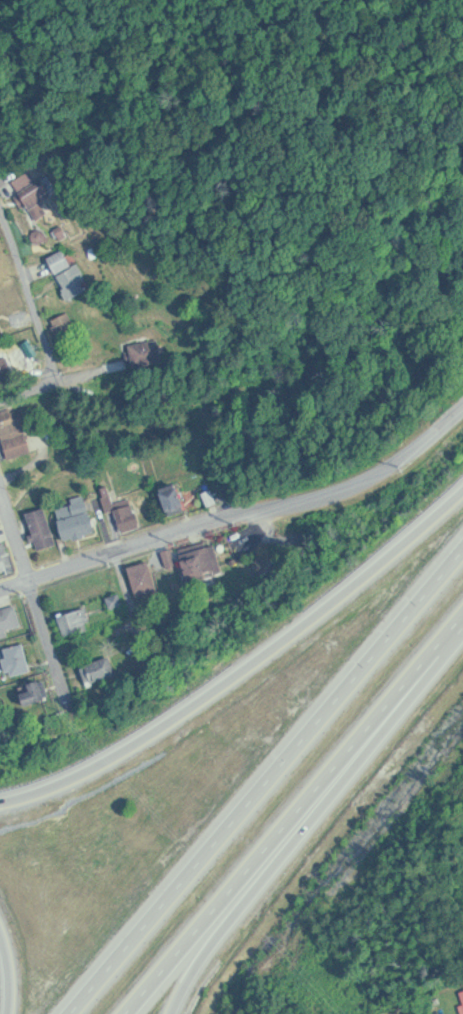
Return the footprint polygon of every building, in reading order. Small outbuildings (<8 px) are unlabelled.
[(52,211),(45,200),(60,192),(49,173),(37,180),(32,171),(15,180),(38,219),(52,211)] [(90,289),(66,248),(51,257),(74,298),(90,289)] [(135,344),(136,362),(154,361),(152,343),(135,344)] [(18,367),(7,354),(0,361),(0,383),(18,367)] [(36,450),(25,415),(18,417),(15,407),(0,411),(0,426),(10,458),(36,450)] [(172,515),(190,509),(179,482),(162,489),(172,515)] [(111,513),(117,510),(126,532),(144,525),(131,492),(107,501),(111,513)] [(69,541),(99,532),(89,497),(58,506),(69,541)] [(29,513),(40,549),(59,544),(49,507),(29,513)] [(17,568),(10,541),(0,544),(0,573),(17,568)] [(25,627),(19,603),(0,609),(0,634),(25,627)] [(95,627),(88,604),(60,614),(68,636),(95,627)] [(11,676),(33,672),(27,643),(5,647),(11,676)] [(120,674),(112,655),(84,666),(91,684),(120,674)] [(24,707),(46,705),(45,682),(22,683),(24,707)]
